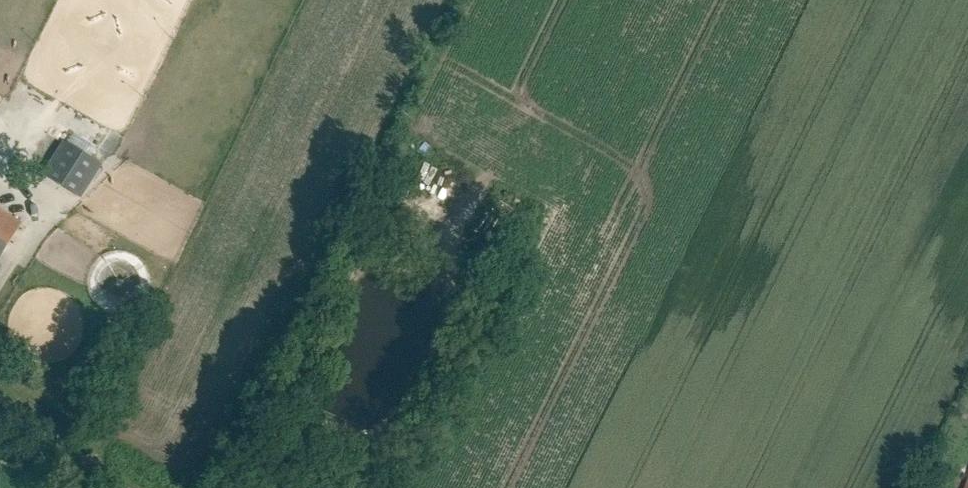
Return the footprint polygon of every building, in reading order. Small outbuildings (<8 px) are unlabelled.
[(98,160),(46,132),(28,165),(80,194),(98,160)] [(22,223),(0,209),(0,258),(22,223)]
